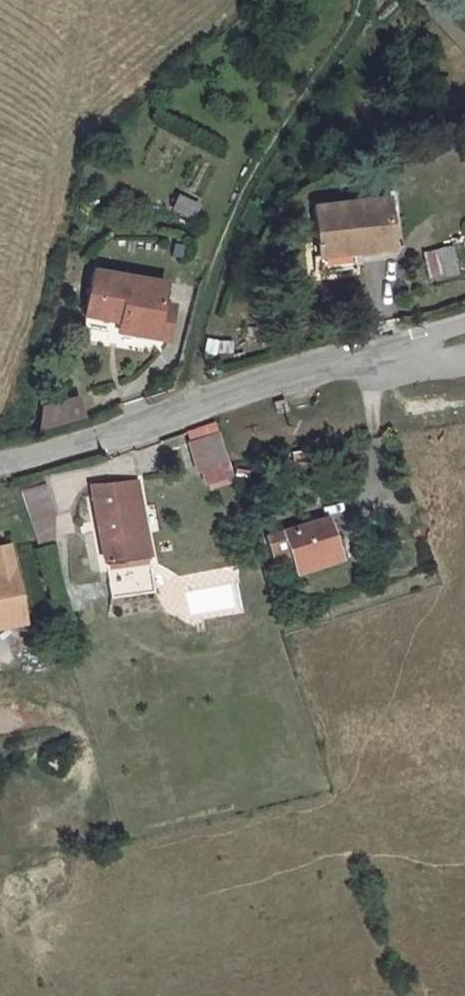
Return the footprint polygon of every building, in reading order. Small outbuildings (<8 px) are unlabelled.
[(172,209),(192,218),(199,201),(179,192),(172,209)] [(387,193),(314,199),(317,265),(351,262),(351,251),(392,247),(387,193)] [(451,279),(449,251),(419,254),(421,282),(451,279)] [(155,331),(161,301),(166,276),(95,263),(87,305),(120,312),(118,324),(155,331)] [(172,302),(161,301),(155,331),(167,333),(172,302)] [(233,353),(233,339),(205,338),(205,353),(233,353)] [(82,394),(38,402),(42,427),(86,419),(82,394)] [(188,436),(194,456),(201,485),(230,477),(215,429),(188,436)] [(318,453),(296,457),(297,467),(320,463),(318,453)] [(20,514),(43,507),(33,470),(8,475),(20,514)] [(132,477),(95,483),(107,561),(145,556),(132,477)] [(43,507),(20,514),(27,537),(39,534),(43,507)] [(328,519),(276,533),(267,536),(277,569),(286,566),(286,569),(339,555),(328,519)] [(13,622),(0,552),(0,624),(13,622)]
